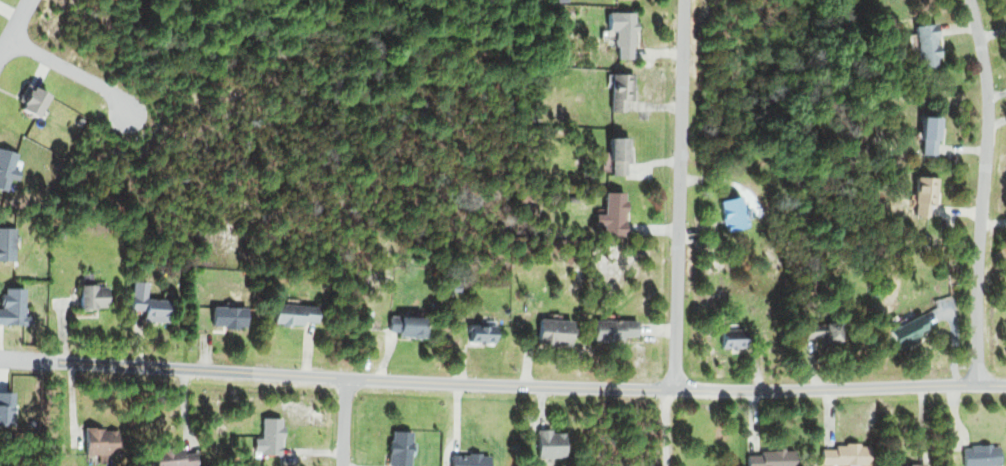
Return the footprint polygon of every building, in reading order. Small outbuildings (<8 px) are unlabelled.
[(612,59),(631,59),(630,13),(603,13),(603,31),(612,31),(612,59)] [(912,26),(916,69),(936,67),(932,24),(912,26)] [(631,75),(608,75),(607,112),(622,113),(623,100),(630,100),(631,75)] [(12,110),(31,119),(42,96),(23,87),(12,110)] [(918,156),(933,156),(934,138),(938,138),(939,119),(915,118),(914,141),(918,141),(918,156)] [(603,162),(608,162),(608,176),(623,176),(622,158),(626,158),(625,138),(601,139),(603,162)] [(3,192),(7,179),(13,181),(16,171),(10,169),(14,154),(0,151),(0,191),(3,192)] [(934,179),(917,178),(917,186),(911,186),(910,217),(927,217),(927,205),(933,205),(934,179)] [(620,236),(621,194),(601,193),(600,215),(590,214),(590,226),(601,226),(600,236),(620,236)] [(716,201),(721,232),(742,228),(736,197),(716,201)] [(161,299),(141,298),(142,281),(127,280),(126,311),(139,312),(139,320),(160,321),(161,299)] [(74,283),(75,309),(100,308),(99,286),(90,286),(90,282),(74,283)] [(27,316),(20,316),(21,289),(0,289),(0,324),(27,325),(27,316)] [(269,323),(313,324),(314,305),(270,304),(269,323)] [(208,306),(207,326),(242,327),(242,307),(208,306)] [(394,336),(420,336),(421,316),(386,315),(386,330),(395,330),(394,336)] [(924,336),(916,316),(884,328),(891,348),(924,336)] [(534,343),(566,344),(567,320),(534,319),(534,343)] [(633,319),(590,320),(590,339),(633,338),(633,319)] [(493,342),(492,323),(464,324),(465,343),(493,342)] [(800,323),(800,338),(816,337),(817,346),(827,346),(826,323),(800,323)] [(738,330),(717,329),(717,347),(737,347),(738,330)] [(12,425),(12,413),(6,412),(6,392),(0,391),(0,424),(12,425)] [(258,438),(251,438),(250,453),(277,454),(278,418),(258,417),(258,438)] [(103,455),(103,445),(99,445),(99,427),(80,426),(79,454),(103,455)] [(386,430),(386,465),(392,465),(407,465),(407,430),(386,430)] [(534,431),(534,457),(563,456),(562,430),(534,431)] [(845,465),(864,465),(865,444),(833,443),(833,449),(819,449),(818,464),(845,465)] [(960,446),(961,465),(989,465),(997,465),(996,445),(960,446)] [(150,465),(192,465),(192,453),(179,453),(179,448),(150,449),(150,465)] [(790,451),(744,452),(744,465),(791,465),(790,451)] [(485,454),(448,453),(448,465),(484,465),(485,454)]
